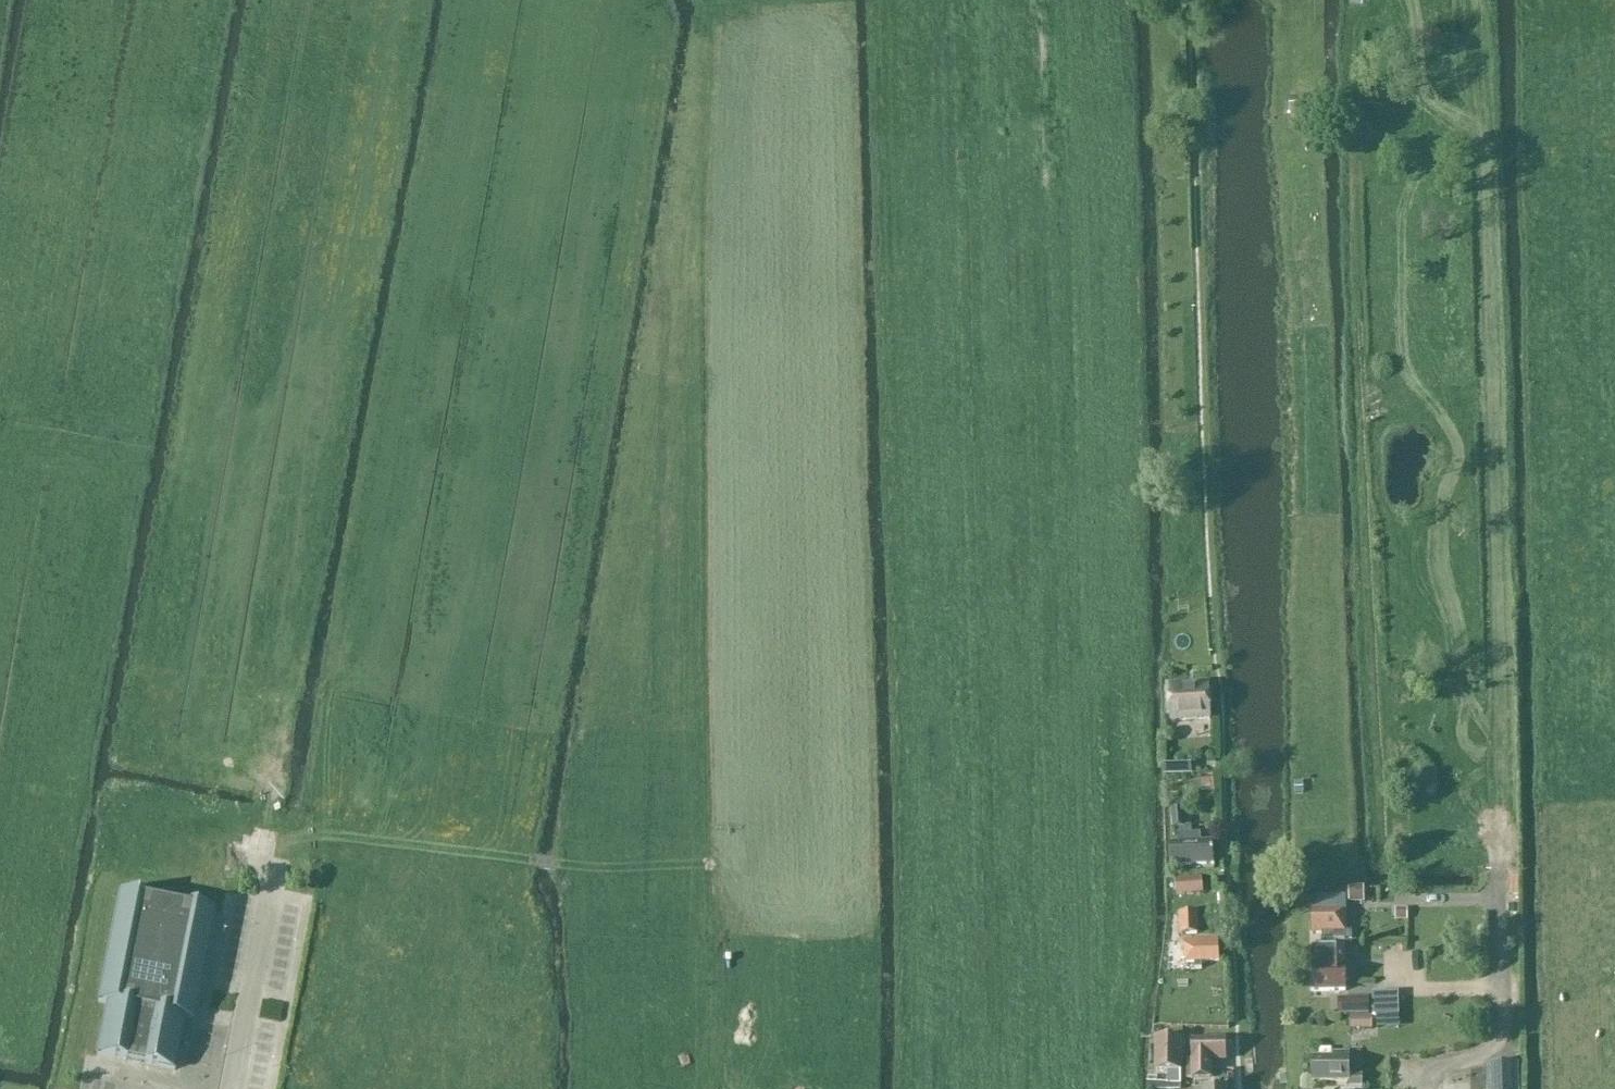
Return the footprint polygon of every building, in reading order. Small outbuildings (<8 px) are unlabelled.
[(1210,720),(1208,685),(1170,687),(1172,722),(1210,720)] [(1180,775),(1179,764),(1164,765),(1165,776),(1180,775)] [(1180,845),(1169,845),(1170,868),(1214,866),(1213,843),(1201,843),(1201,834),(1192,835),(1192,828),(1185,828),(1184,810),(1171,811),(1171,829),(1179,829),(1180,845)] [(1203,894),(1202,877),(1176,879),(1177,896),(1203,894)] [(1365,903),(1364,887),(1349,887),(1350,904),(1365,903)] [(193,1022),(215,913),(181,907),(180,909),(153,904),(154,901),(120,895),(98,1003),(107,1005),(97,1056),(174,1071),(184,1020),(193,1022)] [(1316,911),(1312,911),(1312,935),(1321,934),(1321,943),(1325,943),(1345,943),(1345,941),(1352,941),(1352,932),(1347,932),(1347,910),(1347,897),(1316,897),(1316,911)] [(1198,934),(1197,913),(1179,914),(1179,935),(1198,934)] [(1219,962),(1218,940),(1187,941),(1187,946),(1185,946),(1186,963),(1186,970),(1202,970),(1202,962),(1219,962)] [(1312,952),(1312,968),(1312,992),(1346,992),(1346,968),(1343,968),(1343,943),(1325,943),(1321,943),(1321,952),(1312,952)] [(1371,991),(1373,1031),(1396,1030),(1394,990),(1371,991)] [(1369,1015),(1369,998),(1338,999),(1338,1015),(1350,1015),(1350,1029),(1370,1029),(1370,1015),(1369,1015)] [(1182,1040),(1157,1040),(1157,1072),(1168,1072),(1168,1085),(1170,1085),(1170,1088),(1181,1088),(1181,1085),(1181,1073),(1182,1073),(1182,1040)] [(1213,1063),(1227,1062),(1226,1043),(1193,1043),(1193,1063),(1192,1063),(1193,1075),(1193,1078),(1213,1078),(1213,1063)] [(1350,1059),(1350,1052),(1334,1053),(1334,1059),(1314,1059),(1314,1085),(1348,1085),(1348,1088),(1363,1088),(1363,1076),(1350,1076),(1350,1059)]
